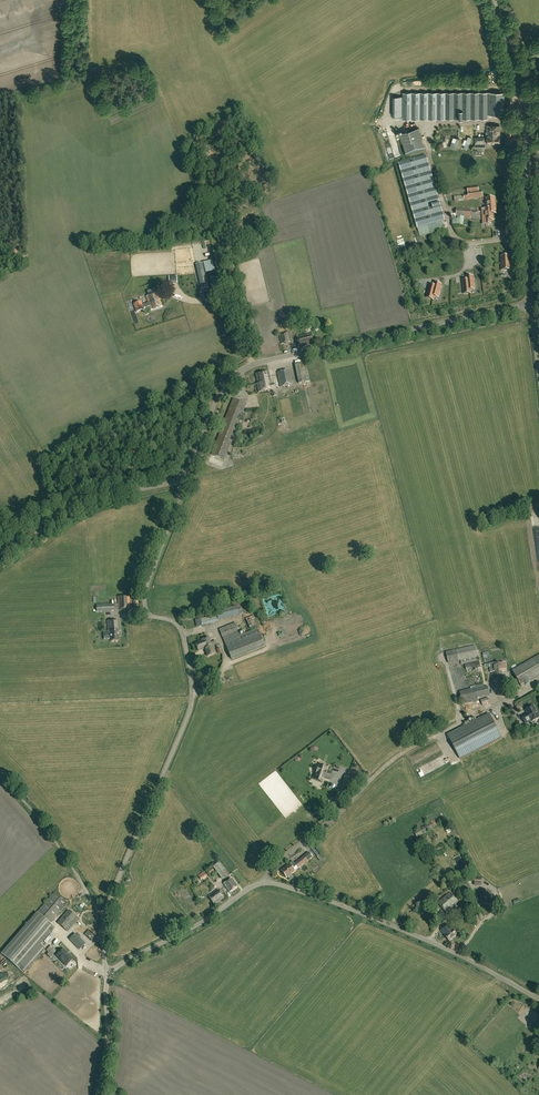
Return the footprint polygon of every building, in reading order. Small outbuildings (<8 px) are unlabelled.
[(403,92),(403,119),(488,119),(488,115),(503,115),(503,92),(403,92)] [(392,97),(392,118),(402,118),(402,96),(392,97)] [(487,132),(488,144),(500,143),(500,125),(487,126),(487,132)] [(515,126),(506,126),(506,143),(515,143),(515,126)] [(399,133),(405,156),(425,150),(418,128),(399,133)] [(428,158),(401,164),(405,180),(406,180),(409,196),(410,195),(412,202),(438,197),(435,181),(434,181),(433,175),(427,176),(426,173),(431,172),(428,158)] [(482,190),(479,191),(478,186),(467,188),(469,199),(483,197),(482,190)] [(483,210),(484,223),(484,225),(492,224),(492,220),(494,220),(494,214),(495,214),(495,210),(496,209),(495,199),(487,199),(488,210),(483,210)] [(413,206),(421,235),(443,229),(441,222),(446,220),(440,201),(432,203),(433,207),(432,208),(430,201),(413,206)] [(404,237),(397,239),(401,249),(408,247),(404,237)] [(511,256),(501,257),(501,270),(511,270),(511,256)] [(203,263),(196,264),(202,289),(208,288),(205,273),(214,271),(211,258),(202,260),(203,263)] [(169,283),(177,283),(176,275),(169,276),(169,283)] [(462,281),(464,294),(471,294),(471,290),(475,289),(473,276),(466,277),(466,280),(462,281)] [(429,284),(426,298),(434,300),(435,296),(439,297),(442,284),(434,282),(433,285),(429,284)] [(146,297),(148,303),(142,305),(143,309),(149,306),(151,310),(162,306),(157,292),(146,297)] [(141,301),(134,304),(137,312),(144,310),(143,309),(142,305),(141,301)] [(281,345),(291,342),(288,331),(278,334),(281,345)] [(311,334),(296,337),(298,348),(313,345),(311,334)] [(292,384),(289,370),(277,373),(280,387),(292,384)] [(259,393),(274,389),(273,384),(271,385),(268,371),(255,374),(258,384),(257,384),(259,393)] [(234,399),(212,455),(225,460),(246,404),(234,399)] [(118,597),(118,611),(130,611),(129,596),(118,597)] [(200,619),(202,626),(241,617),(238,606),(221,610),(222,613),(200,619)] [(247,618),(251,628),(258,626),(254,616),(247,618)] [(108,632),(110,632),(111,643),(120,642),(119,631),(120,631),(119,621),(108,622),(108,632)] [(264,646),(259,632),(258,629),(240,636),(239,633),(235,623),(219,630),(231,659),(264,646)] [(201,641),(202,642),(195,644),(199,652),(204,650),(207,657),(215,654),(209,638),(201,641)] [(477,657),(475,647),(446,653),(449,663),(461,660),(461,661),(477,657)] [(522,687),(538,676),(538,669),(533,659),(513,671),(522,687)] [(479,662),(465,664),(466,671),(481,668),(479,662)] [(493,672),(493,682),(505,681),(505,670),(506,669),(506,663),(485,664),(485,667),(490,667),(490,672),(493,672)] [(511,691),(519,688),(517,680),(508,683),(511,691)] [(487,686),(460,692),(463,704),(478,701),(477,698),(489,695),(487,686)] [(526,723),(531,721),(532,722),(538,718),(538,717),(534,706),(526,710),(528,714),(522,717),(526,723)] [(489,714),(448,736),(461,759),(502,737),(490,714),(489,714)] [(315,777),(323,780),(324,778),(330,780),(332,773),(326,771),(327,768),(319,765),(319,766),(318,766),(316,773),(315,777)] [(351,778),(346,776),(342,787),(347,789),(351,778)] [(329,807),(332,810),(341,802),(338,799),(329,807)] [(435,825),(447,821),(445,816),(433,820),(435,825)] [(425,834),(434,830),(431,825),(423,830),(425,834)] [(431,837),(434,842),(441,838),(438,833),(433,836),(435,839),(434,839),(432,836),(431,837)] [(292,862),(281,871),(287,878),(312,858),(308,853),(299,860),(300,860),(294,865),(292,862)] [(462,856),(456,859),(461,870),(467,867),(462,856)] [(230,875),(221,862),(215,866),(224,879),(230,875)] [(198,876),(201,880),(207,877),(204,872),(198,876)] [(229,892),(238,887),(232,878),(223,884),(229,892)] [(474,886),(482,886),(483,878),(475,878),(474,886)] [(463,885),(468,892),(472,889),(468,883),(463,885)] [(208,897),(214,905),(223,898),(221,895),(223,894),(221,891),(219,892),(218,890),(208,897)] [(438,903),(447,914),(459,903),(450,892),(438,903)] [(481,904),(491,905),(491,893),(481,892),(481,904)] [(67,904),(55,893),(37,913),(50,924),(56,917),(55,916),(57,914),(58,915),(67,904)] [(65,929),(76,917),(69,910),(58,923),(65,929)] [(1,954),(19,970),(55,928),(37,913),(1,954)] [(441,931),(450,942),(458,935),(449,924),(441,931)] [(95,937),(91,934),(88,931),(85,934),(87,937),(91,941),(95,937)] [(76,934),(70,939),(80,949),(85,944),(76,934)] [(73,959),(63,949),(56,956),(67,966),(73,959)] [(12,971),(9,966),(0,972),(0,977),(7,973),(7,974),(12,971)]
